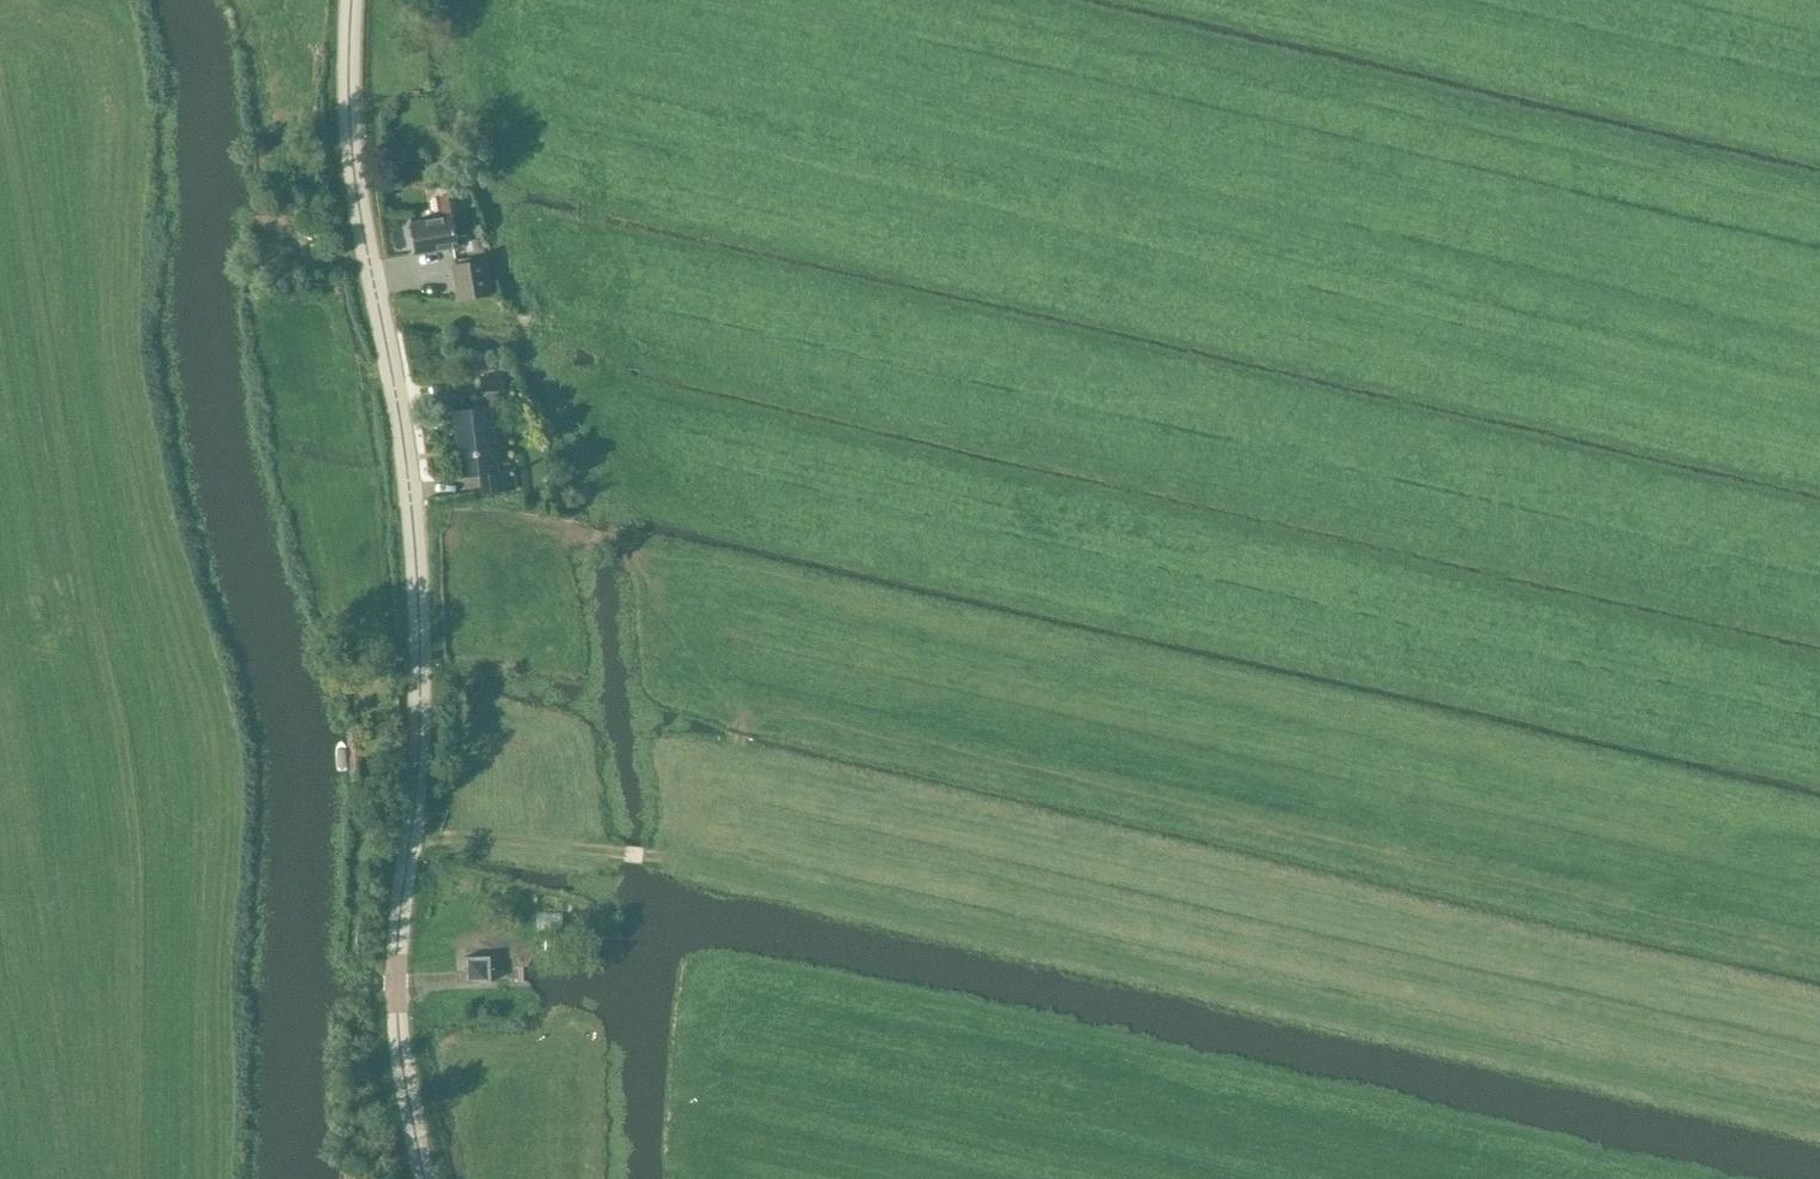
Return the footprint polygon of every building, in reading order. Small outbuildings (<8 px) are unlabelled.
[(438,182),(440,190),(459,187),(457,179),(438,182)] [(457,247),(455,236),(468,234),(465,215),(460,216),(456,193),(441,196),(445,217),(410,223),(416,254),(457,247)] [(450,265),(457,302),(492,296),(486,259),(450,265)] [(483,394),(506,392),(504,375),(482,377),(483,394)] [(460,477),(480,475),(482,494),(516,489),(514,475),(510,476),(509,470),(498,471),(490,407),(452,412),(460,477)] [(490,956),(463,957),(464,984),(491,983),(490,956)]
